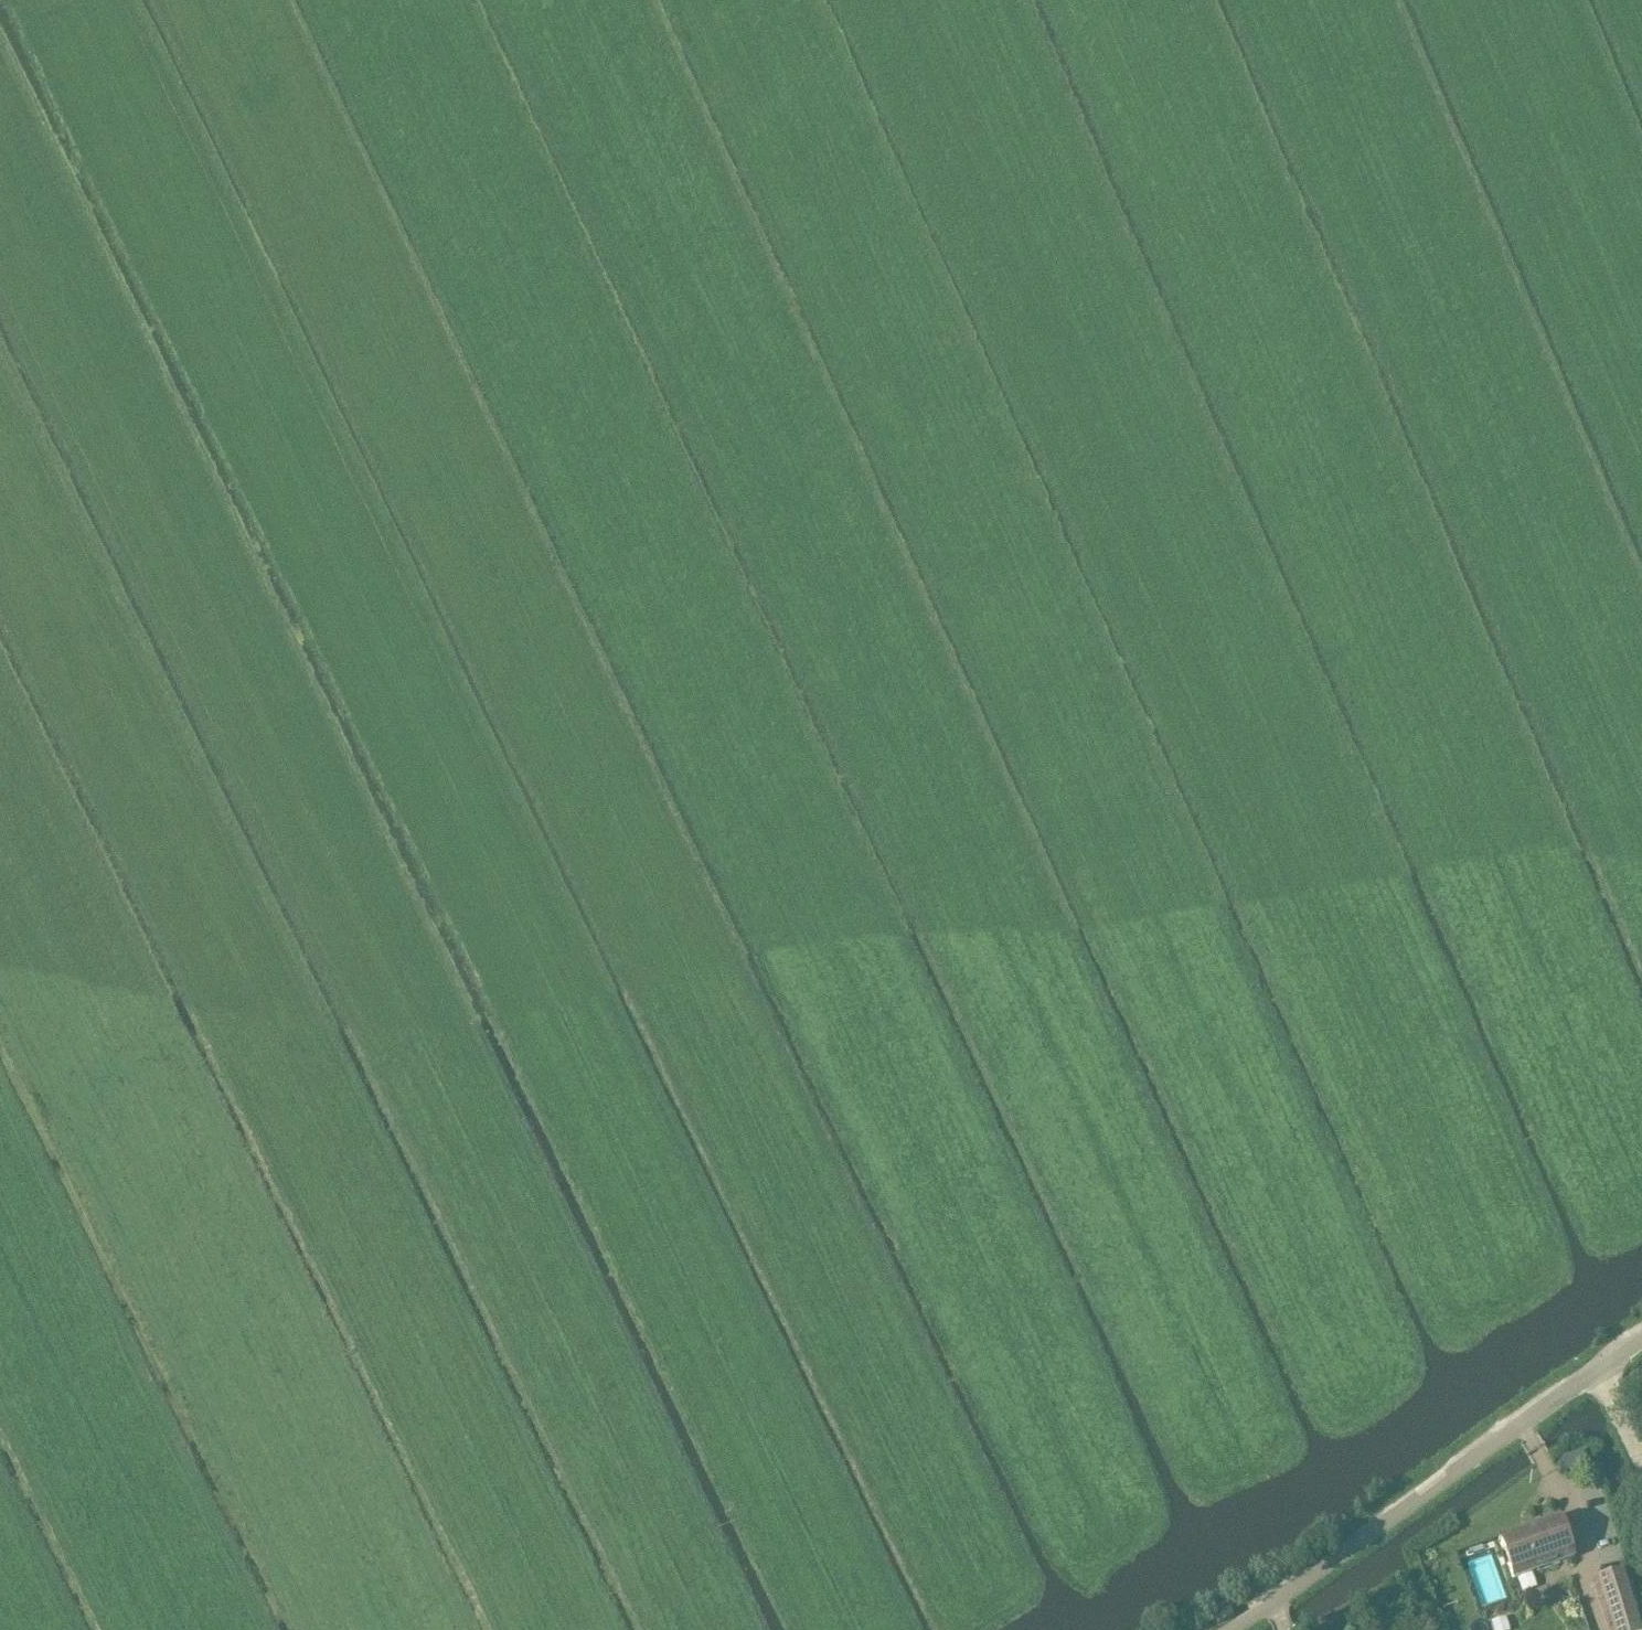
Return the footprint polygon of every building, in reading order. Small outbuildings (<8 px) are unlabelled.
[(1514,1579),(1576,1558),(1562,1517),(1500,1538),(1514,1579)] [(1628,1573),(1596,1583),(1610,1629),(1641,1629),(1641,1622),(1628,1573)] [(1219,1624),(1233,1616),(1228,1607),(1214,1614),(1219,1624)]
